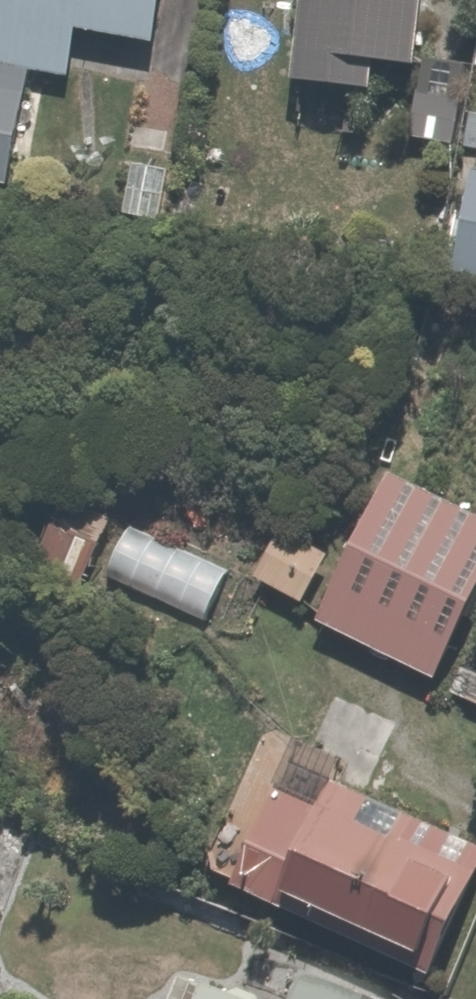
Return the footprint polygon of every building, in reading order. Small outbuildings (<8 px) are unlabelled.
[(75,73),(85,18),(158,31),(163,0),(8,0),(1,44),(0,44),(0,171),(15,174),(32,66),(75,73)] [(296,71),(379,80),(383,49),(431,54),(437,0),(304,0),(296,71)] [(474,93),(422,87),(417,132),(469,138),(474,93)] [(167,212),(176,163),(139,156),(129,205),(167,212)] [(475,165),(459,269),(475,271),(475,165)] [(391,461),(324,611),(450,667),(475,609),(475,498),(391,461)] [(119,512),(65,487),(31,557),(86,583),(119,512)] [(237,565),(127,514),(104,563),(214,614),(237,565)] [(337,537),(285,514),(261,572),(312,594),(337,537)] [(429,961),(442,967),(475,892),(475,840),(371,792),(381,769),(297,731),(233,871),(429,961)] [(306,959),(291,998),(182,954),(164,998),(405,998),(306,959)]
